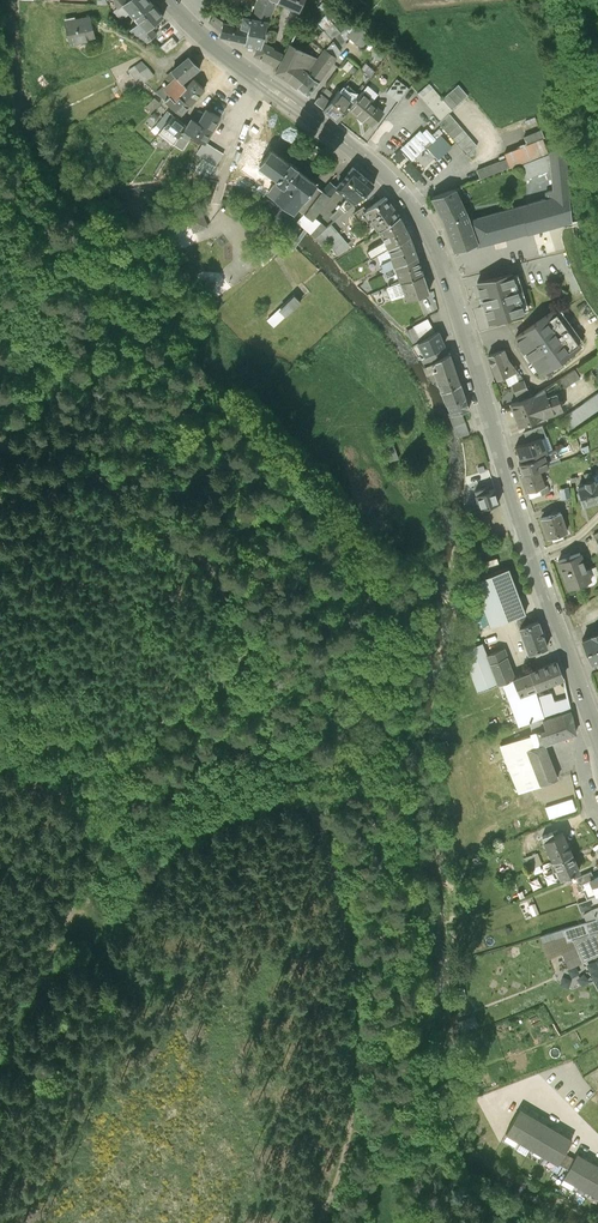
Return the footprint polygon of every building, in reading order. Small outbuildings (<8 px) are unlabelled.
[(135,18),(152,3),(149,0),(129,0),(127,2),(126,0),(115,0),(116,4),(119,8),(114,13),(121,21),(131,14),(135,18)] [(242,26),(241,26),(248,28),(246,42),(245,41),(244,43),(259,46),(261,47),(262,42),(268,22),(276,4),(268,0),(266,3),(261,0),(258,0),(250,17),(243,16),(242,26)] [(277,0),(300,10),(304,0),(277,0)] [(164,17),(152,3),(135,18),(139,23),(130,30),(148,43),(157,35),(154,31),(158,27),(155,24),(164,17)] [(333,42),(340,50),(347,41),(340,31),(342,30),(327,15),(318,23),(307,35),(321,52),(333,42)] [(96,40),(90,18),(65,24),(71,47),(96,40)] [(220,36),(245,41),(246,42),(248,28),(241,26),(242,26),(223,22),(220,36)] [(169,35),(160,47),(168,53),(177,41),(169,35)] [(255,54),(279,66),(284,55),(262,42),(261,47),(259,46),(255,54)] [(308,72),(319,80),(340,50),(333,42),(321,52),(308,72)] [(288,79),(298,87),(308,72),(303,68),(311,54),(290,43),(284,55),(279,66),(276,71),(288,79)] [(176,102),(179,97),(186,88),(182,84),(200,68),(190,58),(167,79),(171,83),(164,90),(163,89),(158,95),(165,102),(171,97),(176,102)] [(148,68),(142,63),(129,72),(136,82),(140,79),(144,84),(154,77),(148,68)] [(308,72),(298,87),(308,95),(319,80),(308,72)] [(397,100),(408,88),(397,79),(387,92),(397,100)] [(194,80),(186,88),(179,97),(190,105),(191,106),(205,90),(194,80)] [(441,119),(468,94),(459,84),(443,99),(430,83),(419,93),(441,119)] [(324,108),(338,120),(349,107),(352,102),(339,91),(324,108)] [(366,119),(373,125),(384,112),(372,102),(373,100),(362,91),(349,107),(364,120),(366,119)] [(181,115),(190,105),(179,97),(176,102),(171,97),(165,102),(181,115)] [(207,110),(205,114),(199,125),(192,120),(186,131),(184,130),(176,144),(183,148),(191,135),(203,142),(205,143),(220,117),(207,110)] [(199,125),(205,114),(199,112),(192,120),(199,125)] [(478,145),(449,113),(422,138),(418,133),(405,145),(424,166),(435,157),(428,149),(447,132),(467,155),(478,145)] [(174,147),(176,144),(184,130),(186,127),(173,117),(159,135),(174,147)] [(478,169),(481,177),(510,166),(511,167),(548,153),(543,140),(545,139),(542,131),(523,138),(526,144),(505,153),(507,158),(478,169)] [(224,155),(205,143),(203,142),(187,169),(207,182),(224,155)] [(271,151),(261,144),(240,171),(269,192),(269,193),(294,213),(297,209),(315,185),(316,184),(297,169),(298,168),(291,163),(290,164),(272,151),(271,151)] [(335,221),(374,184),(353,166),(337,186),(336,187),(337,188),(350,198),(347,201),(346,200),(341,206),(341,207),(331,217),(335,221)] [(297,221),(316,239),(327,229),(315,217),(337,188),(336,187),(337,186),(331,182),(323,191),(305,215),(304,214),(297,221)] [(323,191),(315,185),(297,209),(304,214),(305,215),(323,191)] [(433,196),(444,221),(466,213),(456,188),(433,196)] [(469,219),(466,213),(444,221),(456,250),(476,244),(477,245),(572,221),(570,192),(469,219)] [(400,216),(385,196),(366,210),(364,206),(354,213),(363,225),(371,218),(380,230),(400,216)] [(203,214),(188,220),(194,236),(209,229),(203,214)] [(410,235),(400,216),(380,230),(386,241),(367,252),(371,259),(389,247),(410,235)] [(348,244),(331,224),(327,229),(316,239),(323,247),(328,243),(337,254),(348,244)] [(417,255),(410,235),(389,247),(393,258),(381,264),(384,271),(417,255)] [(423,274),(417,255),(384,271),(387,278),(398,272),(402,282),(423,274)] [(477,282),(490,322),(524,312),(513,273),(477,282)] [(402,282),(391,286),(394,289),(403,285),(406,294),(408,300),(430,292),(423,274),(402,282)] [(391,300),(406,294),(403,285),(394,289),(391,286),(387,288),(391,300)] [(268,324),(275,330),(301,305),(295,298),(268,324)] [(582,345),(555,308),(515,337),(541,373),(582,345)] [(414,327),(421,341),(436,333),(428,319),(414,327)] [(439,332),(436,333),(422,342),(413,347),(426,367),(439,360),(434,352),(444,346),(439,332)] [(489,355),(498,379),(515,373),(518,371),(508,359),(504,349),(489,355)] [(461,384),(450,353),(439,360),(426,367),(424,368),(429,377),(431,376),(433,382),(435,381),(438,383),(441,393),(443,392),(461,384)] [(548,398),(580,377),(575,369),(535,395),(519,402),(511,404),(519,426),(563,409),(559,398),(550,402),(548,398)] [(513,385),(519,402),(535,395),(530,389),(528,390),(524,381),(518,371),(515,373),(519,382),(513,385)] [(443,392),(453,416),(458,414),(469,410),(461,384),(443,392)] [(573,426),(597,408),(597,397),(597,395),(566,416),(573,426)] [(458,414),(453,416),(453,418),(452,418),(455,427),(454,427),(457,439),(470,435),(465,423),(462,424),(458,414)] [(543,426),(524,433),(528,442),(542,437),(546,436),(543,426)] [(516,447),(522,463),(548,453),(542,437),(528,442),(516,447)] [(520,476),(521,475),(539,469),(548,465),(546,459),(557,455),(555,450),(548,453),(522,463),(519,463),(521,468),(518,469),(520,476)] [(545,486),(539,469),(521,475),(527,493),(539,488),(542,495),(549,492),(547,485),(545,486)] [(597,500),(597,492),(593,476),(592,472),(585,474),(587,481),(589,480),(590,483),(579,486),(585,504),(597,500)] [(499,503),(495,490),(487,493),(485,489),(475,492),(481,509),(499,503)] [(567,531),(560,512),(541,518),(548,538),(567,531)] [(587,570),(580,552),(559,561),(569,588),(591,580),(590,579),(588,580),(585,571),(587,570)] [(526,614),(508,569),(475,582),(492,627),(526,614)] [(548,647),(539,622),(527,626),(525,620),(518,622),(529,654),(548,647)] [(593,635),(593,636),(583,640),(592,662),(597,660),(597,633),(593,635)] [(513,679),(502,650),(487,656),(482,644),(462,652),(478,693),(500,685),(513,679)] [(557,661),(513,679),(520,696),(535,689),(564,677),(557,661)] [(570,707),(568,698),(554,702),(551,693),(538,697),(535,689),(520,696),(513,679),(500,685),(501,689),(505,688),(512,708),(503,711),(510,731),(530,723),(543,719),(542,717),(570,707)] [(530,723),(533,735),(538,747),(545,745),(576,733),(570,707),(542,717),(543,719),(530,723)] [(558,779),(545,745),(538,747),(533,735),(523,738),(523,739),(500,746),(519,794),(558,779)] [(573,799),(559,802),(562,814),(576,810),(573,799)] [(505,843),(525,835),(520,821),(500,829),(505,843)] [(543,837),(553,861),(572,853),(571,850),(573,849),(570,843),(568,844),(563,833),(553,837),(552,833),(543,837)] [(579,870),(572,853),(553,861),(550,863),(555,872),(557,871),(561,879),(579,870)] [(539,854),(525,859),(530,870),(543,865),(539,854)] [(593,879),(595,878),(591,870),(577,877),(580,886),(594,880),(593,879)] [(593,909),(584,915),(587,922),(597,918),(597,908),(593,909)] [(587,922),(541,938),(543,945),(566,937),(567,941),(573,940),(576,947),(563,954),(569,968),(597,954),(597,918),(587,922)] [(508,1136),(520,1116),(507,1108),(493,1132),(496,1134),(494,1138),(499,1140),(501,1137),(506,1140),(508,1136)] [(535,1118),(522,1111),(520,1116),(508,1136),(521,1143),(535,1118)] [(547,1125),(535,1118),(521,1143),(533,1150),(547,1125)] [(560,1132),(547,1125),(533,1150),(546,1157),(560,1132)] [(572,1139),(560,1132),(546,1157),(558,1164),(559,1163),(566,1151),(572,1139)] [(577,1157),(566,1151),(559,1163),(570,1169),(577,1157)] [(591,1160),(579,1153),(577,1157),(570,1169),(565,1178),(577,1185),(591,1160)] [(591,1160),(577,1185),(590,1192),(597,1178),(597,1164),(591,1160)] [(523,1214),(517,1222),(539,1222),(523,1214)]
